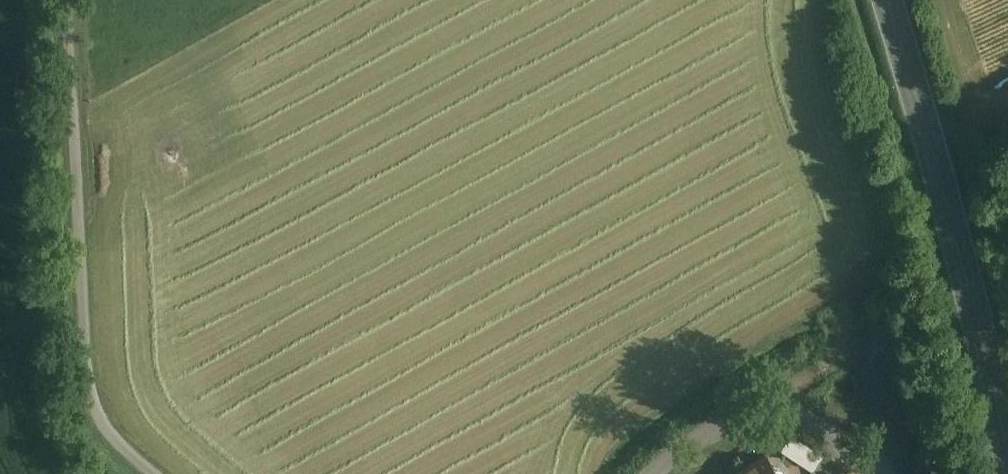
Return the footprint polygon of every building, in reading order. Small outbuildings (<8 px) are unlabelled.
[(821,455),(791,436),(782,449),(812,469),(821,455)] [(738,473),(780,473),(766,454),(738,473)]
